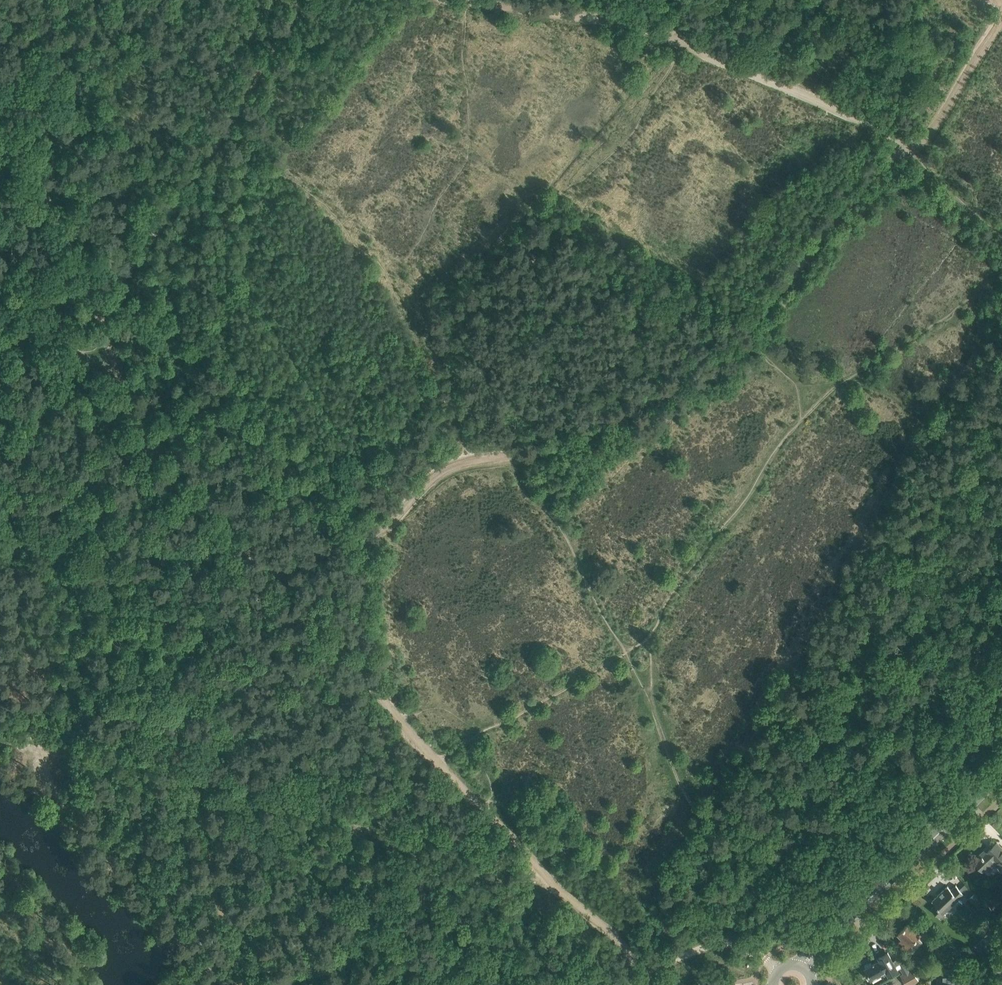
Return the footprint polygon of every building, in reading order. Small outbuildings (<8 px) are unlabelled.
[(947,839),(956,830),(949,823),(940,832),(947,839)] [(998,842),(988,851),(989,851),(983,857),(981,854),(974,861),(982,871),(996,858),(1001,865),(1001,846),(998,842)] [(943,912),(958,898),(959,899),(964,894),(956,885),(951,890),(948,886),(932,901),(936,905),(931,909),(941,919),(946,914),(943,912)] [(969,898),(980,910),(982,909),(987,914),(992,909),(976,891),(969,898)] [(899,942),(906,949),(911,944),(916,948),(922,942),(918,937),(920,934),(908,923),(898,934),(902,938),(899,942)] [(943,945),(934,936),(928,942),(937,950),(943,945)] [(896,960),(894,961),(888,950),(877,957),(879,960),(865,969),(871,979),(880,974),(886,971),(888,976),(901,969),(898,964),(904,960),(905,960),(899,955),(895,959),(896,960)] [(904,960),(898,964),(901,969),(903,973),(903,974),(910,970),(905,960),(904,960)] [(916,967),(910,970),(903,974),(901,975),(906,984),(912,984),(919,981),(917,977),(914,972),(912,969),(916,967)] [(967,967),(959,967),(959,968),(956,968),(956,977),(944,977),(944,984),(967,984),(967,967)]
